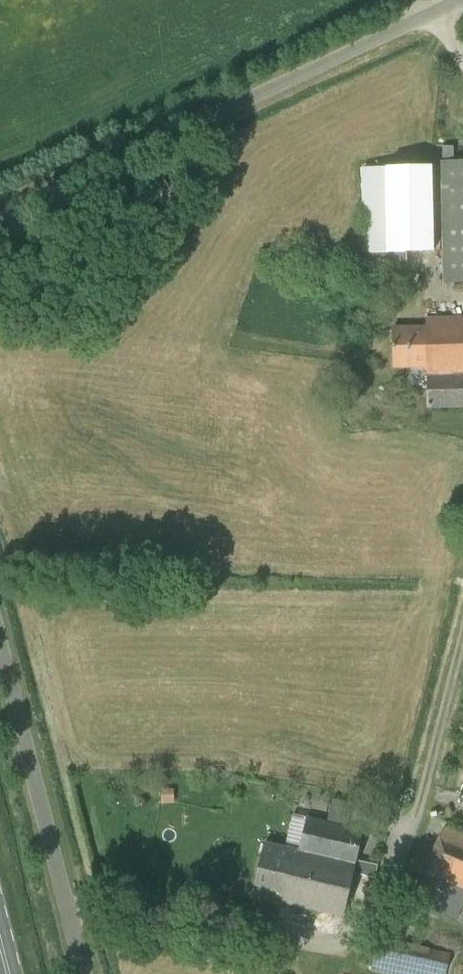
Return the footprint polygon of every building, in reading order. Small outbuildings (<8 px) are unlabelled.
[(453,149),(442,149),(443,161),(454,160),(453,149)] [(442,164),(444,284),(462,283),(462,163),(442,164)] [(366,166),(369,267),(406,265),(406,258),(438,257),(435,164),(366,166)] [(427,320),(427,328),(393,329),(394,368),(427,367),(427,409),(462,408),(462,319),(427,320)] [(342,917),(362,832),(307,819),(300,851),(265,843),(252,896),(342,917)] [(446,828),(439,838),(426,865),(424,876),(414,903),(456,920),(462,906),(462,835),(446,828)] [(375,972),(383,973),(447,973),(450,959),(381,943),(375,972)]
